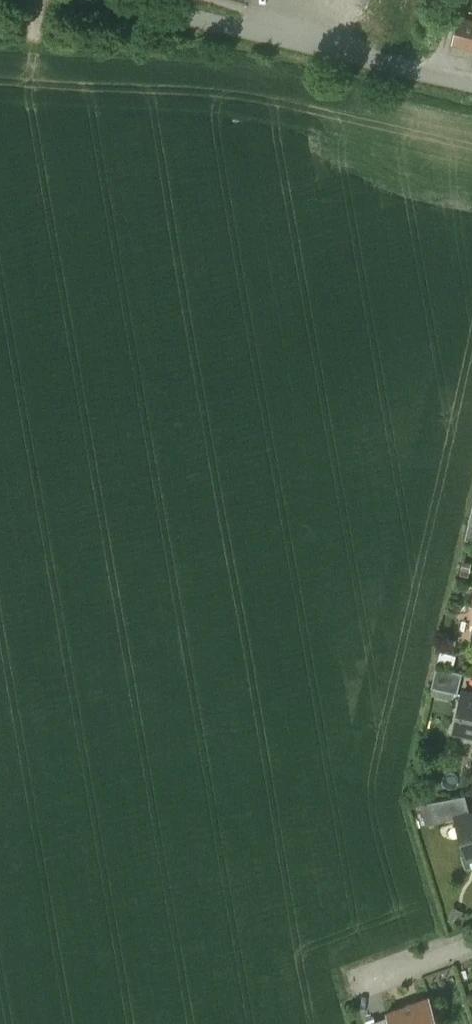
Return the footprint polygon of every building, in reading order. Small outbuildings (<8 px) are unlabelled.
[(460,16),(454,43),(471,47),(471,19),(460,16)] [(464,671),(437,665),(433,686),(459,692),(464,671)] [(464,692),(456,728),(471,732),(471,694),(464,692)] [(466,794),(431,801),(437,822),(457,815),(471,811),(466,794)] [(471,811),(457,815),(468,853),(471,851),(471,811)] [(388,1012),(390,1017),(392,1023),(441,1023),(430,996),(388,1012)]
